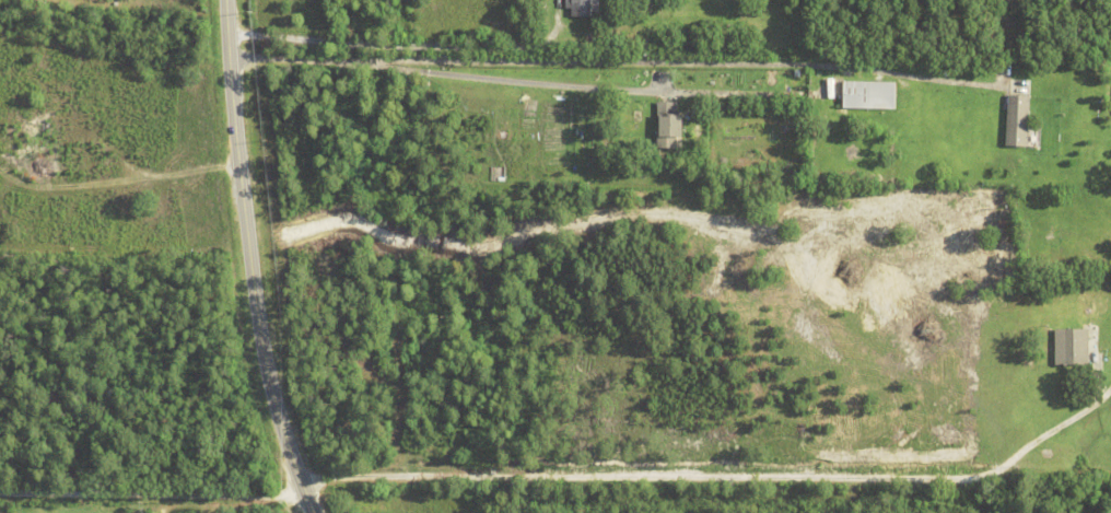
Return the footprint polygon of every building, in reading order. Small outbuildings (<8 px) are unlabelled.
[(565,10),(566,0),(592,0),(590,19),(572,18),(572,10),(565,10)] [(844,109),(844,83),(897,84),(896,110),(844,109)] [(1007,148),(1009,97),(1030,98),(1028,149),(1007,148)] [(677,139),(677,150),(657,150),(658,104),(678,104),(678,117),(683,117),(683,139),(677,139)] [(1055,330),(1089,330),(1089,368),(1055,368),(1055,330)]
